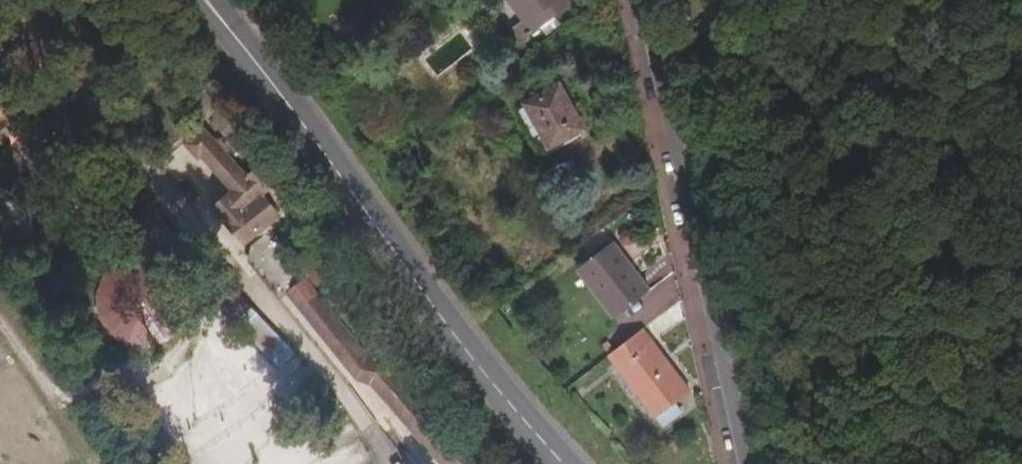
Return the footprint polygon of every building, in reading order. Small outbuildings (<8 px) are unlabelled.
[(523,18),(508,29),(520,44),(571,4),(568,0),(509,0),(523,18)] [(541,133),(550,147),(585,127),(560,84),(525,104),(527,106),(541,133)] [(541,133),(527,106),(521,110),(535,136),(541,133)] [(289,168),(269,146),(253,160),(216,118),(196,134),(209,150),(213,147),(241,180),(221,197),(248,228),(284,199),(274,185),(289,168)] [(281,210),(262,228),(301,273),(367,350),(383,355),(463,450),(458,456),(465,463),(473,463),(486,452),(389,337),(379,337),(313,257),(317,253),(281,210)] [(301,273),(262,228),(257,245),(288,283),(301,273)] [(650,290),(613,242),(578,269),(614,317),(650,290)] [(165,346),(195,308),(132,258),(93,308),(145,350),(155,337),(165,346)] [(691,392),(643,329),(609,355),(657,417),(691,392)]
